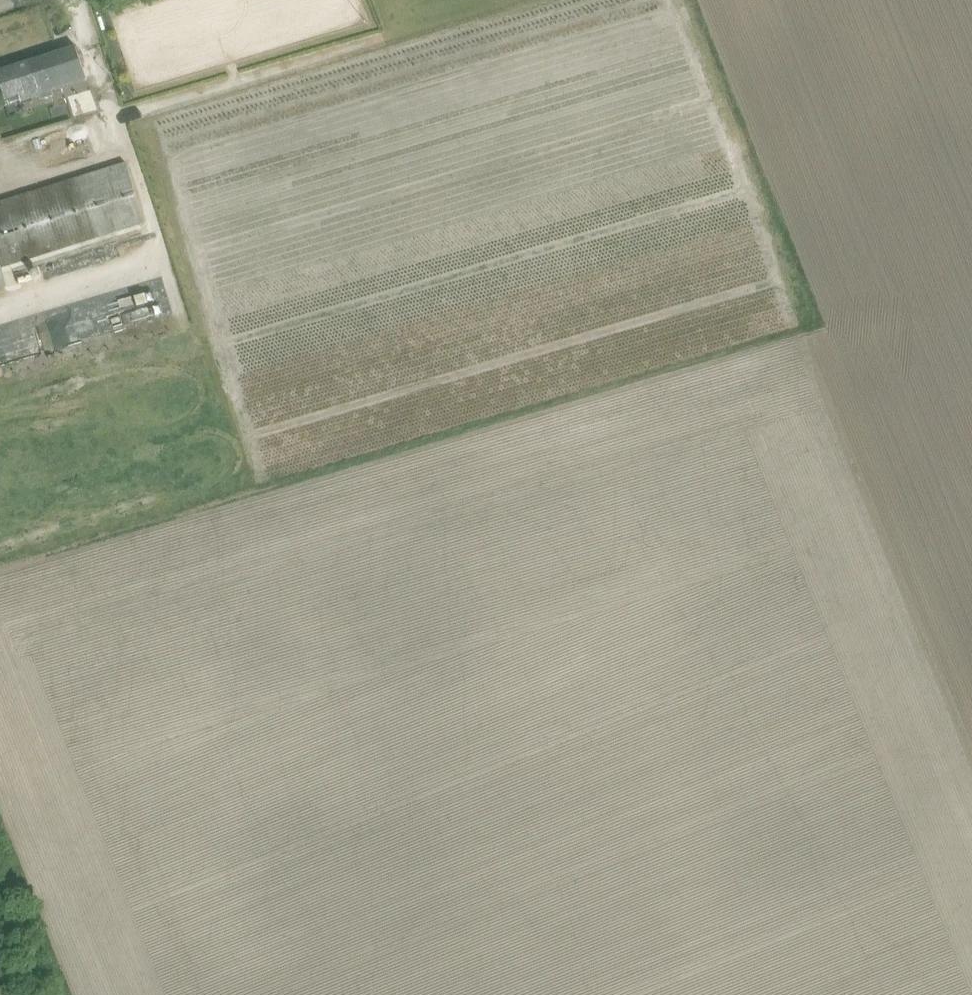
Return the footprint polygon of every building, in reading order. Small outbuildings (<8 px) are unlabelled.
[(4,89),(7,97),(21,93),(23,98),(87,78),(77,45),(0,70),(0,76),(4,89)] [(106,115),(82,123),(40,138),(50,168),(115,145),(106,115)] [(12,263),(145,221),(127,162),(0,202),(0,286),(7,283),(2,266),(12,263)]
